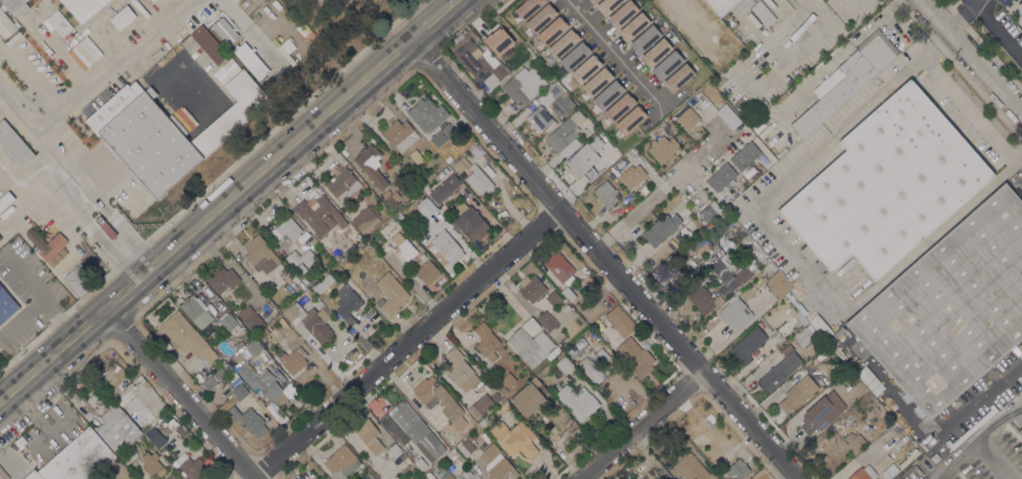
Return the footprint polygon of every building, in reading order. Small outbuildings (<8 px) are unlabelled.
[(5,39),(0,34),(0,3),(1,2),(0,1),(0,0),(27,0),(25,2),(30,7),(23,13),(20,10),(13,16),(11,14),(8,16),(18,27),(5,39)] [(82,25),(60,0),(110,0),(82,25)] [(623,0),(600,0),(594,6),(603,17),(623,0)] [(638,9),(629,0),(625,0),(605,19),(615,30),(638,9)] [(719,18),(703,0),(739,0),(719,18)] [(750,7),(758,0),(760,0),(776,18),(767,26),(750,7)] [(1009,10),(1021,26),(1021,0),(1020,0),(1009,10)] [(533,49),(512,24),(507,19),(525,2),(529,7),(531,5),(541,17),(537,21),(536,20),(530,25),(543,40),(533,49)] [(556,13),(546,2),(523,23),(534,34),(556,13)] [(127,4),(137,16),(119,31),(109,19),(127,4)] [(616,30),(624,42),(649,23),(641,11),(616,30)] [(545,46),(567,26),(557,15),(535,36),(545,46)] [(211,26),(222,16),(238,35),(227,44),(211,26)] [(217,65),(189,34),(201,23),(228,54),(217,65)] [(627,45),(637,55),(660,34),(650,23),(627,45)] [(497,56),(513,42),(499,25),(482,39),(497,56)] [(555,59),(579,38),(569,27),(546,49),(555,59)] [(812,90),(829,75),(836,84),(845,76),(837,66),(857,49),(855,47),(877,27),(899,53),(802,139),(789,124),(819,98),(812,90)] [(671,47),(661,36),(638,57),(648,68),(671,47)] [(479,59),(483,56),(493,68),(498,63),(507,73),(498,81),(490,88),(483,80),(491,73),(488,70),(476,80),(468,71),(466,72),(462,68),(464,66),(452,52),(464,42),(464,43),(470,38),(482,53),(477,57),(479,59)] [(566,71),(590,52),(582,40),(557,60),(566,71)] [(232,51),(257,80),(268,70),(243,42),(232,51)] [(162,51),(155,57),(152,55),(160,48),(162,51)] [(659,81),(682,60),(673,49),(649,70),(659,81)] [(601,64),(591,53),(568,74),(578,85),(601,64)] [(693,73),(683,62),(661,83),(671,93),(693,73)] [(548,83),(523,105),(517,98),(513,102),(500,87),(524,66),(528,70),(532,66),(548,83)] [(589,97),(612,77),(602,66),(579,86),(589,97)] [(270,99),(156,199),(120,157),(117,159),(102,142),(105,140),(100,134),(98,136),(84,120),(126,82),(129,85),(135,80),(144,90),(150,85),(157,94),(152,98),(189,142),(237,100),(224,85),(243,68),(270,99)] [(590,98),(599,110),(624,91),(615,79),(590,98)] [(846,149),(838,141),(909,79),(910,79),(911,79),(993,173),(993,174),(993,176),(874,280),(851,254),(831,272),(777,210),(846,149)] [(574,103),(558,118),(550,109),(553,107),(549,103),(555,98),(547,90),(556,81),(572,99),(571,99),(574,103)] [(601,112),(611,123),(635,102),(626,91),(601,112)] [(421,98),(424,100),(428,96),(437,106),(440,103),(449,114),(432,130),(429,127),(424,132),(406,112),(421,98)] [(542,107),(543,106),(545,109),(545,110),(554,120),(539,133),(525,118),(540,104),(542,107)] [(623,135),(646,115),(636,104),(613,124),(623,135)] [(700,119),(695,124),(688,130),(676,117),(677,117),(674,113),(681,106),(684,110),(689,105),(700,119)] [(544,138),(568,116),(577,126),(573,130),(575,132),(576,131),(579,134),(570,142),(573,146),(564,155),(560,150),(557,153),(544,138)] [(4,148),(0,144),(0,120),(3,118),(35,154),(31,158),(31,157),(20,167),(15,161),(13,163),(2,150),(4,148)] [(414,129),(413,129),(419,136),(400,152),(382,131),(397,119),(401,124),(406,120),(414,129)] [(430,137),(429,136),(432,134),(433,135),(447,122),(456,131),(438,147),(429,138),(430,137)] [(666,130),(661,125),(665,122),(670,127),(666,130)] [(597,127),(592,131),(588,126),(593,123),(597,127)] [(792,147),(784,139),(793,131),(800,140),(792,147)] [(589,182),(581,174),(578,177),(564,162),(586,142),(587,144),(592,139),(592,138),(596,135),(604,143),(594,152),(599,157),(590,165),(598,174),(589,182)] [(652,145),(650,142),(654,138),(656,141),(663,135),(668,140),(672,136),(681,146),(660,164),(647,149),(652,145)] [(743,174),(729,159),(733,155),(732,154),(735,152),(736,153),(744,145),(743,145),(746,142),(747,143),(750,140),(762,153),(757,158),(759,160),(755,163),(753,161),(750,164),(752,166),(748,169),(743,174)] [(469,150),(477,142),(491,159),(488,161),(481,154),(476,158),(469,150)] [(353,159),(358,153),(357,152),(362,148),(363,149),(370,143),(373,146),(374,145),(383,154),(377,159),(380,163),(375,167),(389,183),(381,190),(353,159)] [(424,158),(417,164),(408,154),(415,148),(424,158)] [(470,163),(460,172),(455,167),(454,168),(452,165),(462,156),(470,163)] [(743,181),(738,185),(735,181),(731,184),(729,182),(725,185),(727,188),(724,191),(722,188),(717,193),(706,180),(708,178),(705,174),(717,164),(717,163),(719,161),(719,162),(723,158),(743,181)] [(635,161),(638,164),(647,174),(643,178),(645,181),(640,185),(636,180),(628,187),(618,176),(635,161)] [(494,185),(487,191),(485,189),(478,195),(464,178),(473,171),(469,167),(474,162),(494,185)] [(324,184),(345,165),(361,184),(341,202),(339,200),(338,201),(324,184)] [(437,181),(433,177),(445,166),(449,171),(442,177),(437,181)] [(461,182),(437,204),(428,193),(452,172),(461,182)] [(428,182),(422,187),(416,181),(423,175),(428,182)] [(606,179),(621,197),(608,208),(607,207),(597,196),(593,191),(606,179)] [(1006,183),(1021,202),(1021,338),(930,420),(925,414),(921,417),(913,408),(917,405),(911,399),(907,402),(901,395),(905,392),(846,324),(1006,183)] [(15,198),(0,211),(0,197),(8,190),(15,198)] [(313,210),(319,205),(315,200),(323,193),(325,195),(324,196),(341,215),(334,222),(330,217),(325,221),(331,228),(321,237),(317,232),(316,233),(303,218),(302,219),(296,212),(296,213),(292,208),(303,198),(313,210)] [(382,199),(389,193),(399,205),(392,211),(382,199)] [(426,218),(417,208),(418,207),(415,204),(421,199),(420,199),(424,196),(436,209),(426,218)] [(470,205),(489,226),(485,230),(487,232),(477,240),(475,238),(471,241),(459,228),(458,229),(451,222),(459,215),(452,208),(462,199),(468,207),(470,205)] [(713,200),(721,209),(706,222),(698,213),(713,200)] [(450,211),(444,216),(438,208),(443,203),(450,211)] [(364,235),(351,220),(368,205),(368,206),(370,204),(380,215),(378,217),(381,220),(364,235)] [(105,211),(110,206),(127,226),(121,231),(105,211)] [(394,213),(398,210),(403,216),(399,219),(394,213)] [(658,219),(659,220),(666,213),(670,217),(675,213),(682,220),(675,227),(676,229),(670,234),(670,233),(669,234),(671,236),(667,240),(665,237),(654,248),(641,234),(658,219)] [(289,215),(302,230),(299,232),(301,235),(293,242),(284,233),(277,239),(271,231),(289,215)] [(392,218),(395,222),(391,226),(387,221),(392,218)] [(47,243),(58,232),(67,241),(46,262),(37,252),(40,250),(27,236),(27,235),(24,233),(30,227),(33,230),(34,229),(47,243)] [(462,249),(461,250),(464,253),(452,264),(448,260),(448,261),(430,241),(444,229),(462,249)] [(406,238),(419,252),(414,256),(415,258),(413,260),(411,257),(406,261),(394,248),(397,245),(390,238),(398,231),(404,239),(406,238)] [(713,247),(701,257),(698,252),(696,254),(693,250),(695,248),(689,242),(701,232),(713,247)] [(261,268),(257,272),(244,256),(248,252),(243,246),(258,233),(271,248),(270,249),(280,260),(265,273),(261,268)] [(768,263),(765,260),(762,263),(751,251),(745,245),(732,256),(737,262),(731,268),(729,266),(727,267),(731,272),(722,280),(710,267),(720,258),(723,262),(727,258),(726,258),(725,259),(723,257),(724,256),(724,255),(747,235),(748,234),(771,260),(768,263)] [(342,252),(335,258),(323,244),(330,238),(342,252)] [(57,251),(62,246),(68,252),(63,257),(57,251)] [(300,256),(308,248),(317,258),(307,266),(302,260),(294,267),(285,257),(294,249),(300,256)] [(543,262),(557,250),(575,271),(571,274),(575,279),(567,286),(564,281),(561,283),(543,262)] [(52,256),(57,252),(62,257),(57,262),(52,256)] [(426,257),(422,261),(418,256),(422,252),(426,257)] [(47,262),(51,257),(56,262),(52,267),(47,262)] [(737,272),(742,267),(743,269),(746,266),(742,261),(746,257),(755,267),(750,271),(752,273),(745,282),(745,283),(737,289),(735,287),(723,296),(719,290),(739,274),(737,272)] [(429,259),(441,273),(427,286),(414,271),(429,259)] [(775,267),(771,270),(767,264),(768,263),(771,260),(776,266),(775,267)] [(306,268),(305,269),(307,271),(302,275),(300,273),(299,274),(294,268),(301,262),(306,268)] [(590,273),(584,278),(576,269),(583,264),(590,273)] [(77,265),(94,284),(79,296),(63,278),(77,265)] [(238,277),(235,279),(237,281),(235,283),(236,284),(230,288),(228,286),(218,294),(205,279),(212,274),(210,272),(213,269),(214,271),(221,265),(226,271),(230,267),(238,277)] [(410,296),(398,306),(400,309),(389,319),(375,303),(382,297),(384,301),(388,298),(374,282),(388,270),(410,296)] [(778,270),(792,287),(778,299),(764,284),(767,281),(766,280),(768,279),(767,279),(778,270)] [(700,284),(696,280),(700,277),(704,274),(707,278),(700,284)] [(328,284),(324,280),(330,275),(333,280),(328,284)] [(547,289),(530,303),(519,290),(522,287),(517,282),(525,275),(529,280),(535,275),(543,284),(547,289)] [(354,287),(351,289),(364,302),(355,311),(357,314),(348,322),(344,317),(343,318),(336,310),(339,306),(336,302),(340,298),(335,293),(347,280),(354,287)] [(19,307),(0,324),(0,284),(19,307)] [(576,296),(570,302),(560,291),(566,285),(576,296)] [(713,298),(718,293),(725,301),(717,308),(715,306),(703,316),(699,312),(699,313),(696,310),(697,309),(688,298),(703,285),(713,298)] [(552,306),(560,299),(552,289),(544,297),(552,306)] [(179,306),(191,295),(194,293),(204,304),(202,307),(204,309),(204,308),(214,318),(201,330),(179,306)] [(753,315),(737,330),(732,324),(728,326),(717,313),(720,311),(719,310),(728,302),(727,300),(733,295),(734,296),(734,295),(735,296),(736,295),(753,315)] [(282,312),(291,304),(292,304),(296,301),(306,313),(313,307),(317,312),(323,306),(331,315),(324,322),(333,333),(321,344),(311,333),(305,338),(295,327),(301,321),(296,316),(290,321),(282,312)] [(237,314),(248,304),(253,310),(265,323),(253,333),(237,314)] [(636,326),(623,338),(603,316),(617,304),(629,317),(636,326)] [(208,364),(200,355),(197,357),(189,348),(183,353),(161,328),(161,327),(159,325),(177,309),(195,330),(196,330),(218,355),(208,364)] [(519,313),(524,309),(540,328),(535,332),(519,313)] [(808,321),(803,325),(793,313),(798,309),(808,321)] [(557,324),(548,332),(536,318),(545,310),(553,320),(557,324)] [(243,328),(238,332),(234,327),(228,332),(218,321),(229,312),(243,328)] [(289,325),(285,329),(277,319),(281,316),(289,325)] [(500,342),(493,349),(494,350),(493,351),(496,356),(490,361),(485,356),(484,357),(475,345),(477,344),(476,342),(479,340),(479,339),(480,338),(473,329),(483,320),(491,330),(490,330),(500,342)] [(805,326),(806,327),(809,324),(817,333),(813,336),(814,337),(802,348),(793,337),(805,326)] [(757,325),(767,338),(748,355),(752,359),(745,365),(740,360),(738,361),(734,357),(736,355),(730,348),(757,325)] [(532,369),(506,340),(513,334),(512,334),(521,326),(532,339),(541,330),(555,345),(548,350),(549,351),(550,351),(556,346),(560,350),(549,360),(545,356),(532,369)] [(268,332),(263,337),(258,332),(264,327),(268,332)] [(768,337),(776,330),(783,338),(774,345),(768,338),(768,337)] [(630,335),(642,349),(644,347),(655,360),(650,364),(653,368),(640,379),(614,349),(618,345),(630,335)] [(248,356),(249,358),(246,361),(243,358),(238,363),(232,357),(239,350),(238,349),(242,346),(243,347),(253,338),(262,348),(252,357),(250,355),(248,356)] [(241,345),(237,349),(233,345),(237,341),(241,345)] [(789,343),(794,349),(786,357),(780,351),(789,343)] [(295,348),(295,349),(299,345),(308,355),(304,358),(307,362),(292,375),(280,362),(277,358),(279,357),(276,354),(281,349),(284,352),(285,352),(287,355),(295,348)] [(443,369),(452,362),(445,354),(454,345),(465,357),(463,359),(474,372),(472,374),(476,379),(463,390),(459,386),(458,386),(443,369)] [(577,363),(587,355),(605,376),(595,385),(580,366),(577,363)] [(570,361),(573,365),(563,373),(556,365),(566,357),(570,361)] [(283,390),(272,400),(281,411),(280,412),(281,414),(276,418),(265,406),(269,403),(268,401),(269,400),(265,396),(263,398),(257,392),(260,390),(256,385),(252,388),(236,371),(246,361),(251,366),(258,359),(275,378),(273,379),(279,386),(283,390)] [(780,360),(791,372),(785,377),(786,377),(769,392),(758,380),(780,360)] [(845,368),(840,372),(834,365),(839,360),(845,368)] [(140,431),(114,401),(111,398),(112,397),(103,387),(108,383),(100,374),(115,361),(120,367),(121,366),(124,369),(123,370),(128,376),(122,381),(126,385),(131,381),(134,384),(141,379),(143,376),(149,383),(135,396),(155,418),(140,431)] [(885,387),(875,396),(856,374),(865,365),(885,387)] [(221,366),(227,372),(216,382),(217,383),(208,391),(202,384),(221,366)] [(499,380),(509,371),(518,380),(508,389),(499,380)] [(802,402),(802,401),(786,414),(777,404),(786,396),(784,393),(806,373),(819,387),(810,394),(802,402)] [(412,389),(425,377),(427,379),(431,375),(439,384),(440,383),(454,399),(453,400),(464,412),(460,415),(467,422),(458,430),(441,410),(445,406),(444,404),(442,406),(439,403),(441,401),(439,399),(433,404),(430,400),(425,405),(412,389)] [(525,418),(509,400),(534,377),(540,384),(536,388),(546,400),(525,418)] [(478,387),(487,380),(497,391),(496,392),(501,397),(493,403),(488,398),(478,387)] [(249,392),(239,401),(231,391),(240,382),(249,392)] [(599,405),(594,410),(595,411),(592,414),(591,413),(580,423),(554,394),(555,393),(551,388),(557,383),(561,387),(568,382),(576,391),(583,385),(599,404),(599,405)] [(114,401),(140,431),(142,433),(115,457),(93,431),(102,423),(92,412),(91,413),(84,404),(87,402),(82,396),(88,391),(85,388),(91,383),(105,398),(108,396),(110,398),(107,401),(110,404),(114,401)] [(498,391),(504,386),(509,391),(503,396),(498,391)] [(824,395),(824,396),(832,389),(848,406),(820,431),(817,427),(808,435),(800,426),(804,423),(802,420),(804,418),(802,416),(804,414),(803,413),(824,395)] [(402,446),(379,420),(403,398),(427,425),(426,426),(446,450),(436,458),(435,458),(430,462),(410,439),(402,446)] [(467,409),(478,400),(487,410),(476,419),(467,409)] [(503,414),(498,408),(505,402),(510,408),(503,414)] [(250,406),(256,414),(257,413),(267,423),(264,425),(267,429),(258,438),(253,432),(251,434),(243,426),(245,424),(239,418),(234,422),(225,411),(233,405),(241,414),(250,406)] [(705,417),(710,412),(716,418),(712,423),(705,417)] [(355,432),(361,428),(358,424),(367,417),(380,433),(375,436),(384,447),(375,456),(355,432)] [(480,424),(478,422),(483,418),(484,420),(486,422),(482,426),(480,424)] [(535,435),(530,440),(532,442),(531,443),(539,450),(528,460),(519,449),(511,456),(508,453),(507,454),(505,451),(506,449),(489,430),(496,423),(497,424),(500,421),(509,430),(521,420),(535,435)] [(152,425),(166,440),(157,448),(143,432),(152,425)] [(185,431),(180,436),(175,429),(180,425),(185,431)] [(115,457),(90,478),(88,478),(62,449),(88,426),(93,431),(115,457)] [(582,432),(576,437),(573,434),(579,428),(580,427),(583,431),(582,432)] [(850,431),(854,436),(858,433),(866,442),(854,453),(846,444),(848,442),(844,437),(850,431)] [(682,442),(686,438),(692,444),(688,448),(682,442)] [(467,439),(475,448),(466,457),(457,448),(467,439)] [(519,474),(514,478),(502,478),(500,477),(498,478),(493,478),(486,471),(487,471),(485,468),(487,462),(480,455),(484,452),(482,451),(492,442),(500,451),(499,452),(503,456),(519,474)] [(344,443),(362,463),(345,477),(337,468),(332,473),(322,462),(344,443)] [(402,451),(395,458),(390,452),(389,453),(386,450),(394,443),(402,451)] [(126,464),(119,456),(132,445),(135,450),(138,454),(126,464)] [(451,450),(453,448),(456,451),(454,453),(449,457),(446,454),(451,450)] [(901,468),(898,464),(916,448),(919,452),(901,468)] [(62,449),(88,478),(40,478),(35,473),(62,449)] [(167,471),(160,477),(156,471),(150,476),(142,467),(145,464),(141,460),(142,459),(141,457),(147,451),(150,455),(154,451),(159,456),(156,459),(167,471)] [(709,474),(704,478),(685,478),(673,465),(689,451),(709,474)] [(940,457),(934,463),(929,457),(935,452),(940,457)] [(211,471),(202,478),(192,478),(187,474),(183,478),(174,468),(188,456),(192,461),(198,456),(211,471)] [(427,465),(422,470),(414,461),(419,456),(427,465)] [(751,470),(740,478),(735,478),(734,478),(733,478),(731,478),(724,471),(739,457),(751,470)] [(113,478),(131,478),(117,459),(105,467),(113,478)] [(898,470),(888,478),(886,478),(881,472),(892,462),(898,470)] [(877,475),(872,478),(846,478),(861,466),(863,468),(867,464),(877,475)] [(0,468),(9,478),(0,478),(0,468)] [(475,472),(481,478),(462,478),(464,477),(462,475),(467,469),(468,469),(472,474),(475,472)] [(35,473),(40,478),(22,478),(33,470),(35,473)] [(179,477),(177,478),(171,478),(168,475),(173,470),(179,477)] [(449,471),(455,478),(440,478),(449,471)]
